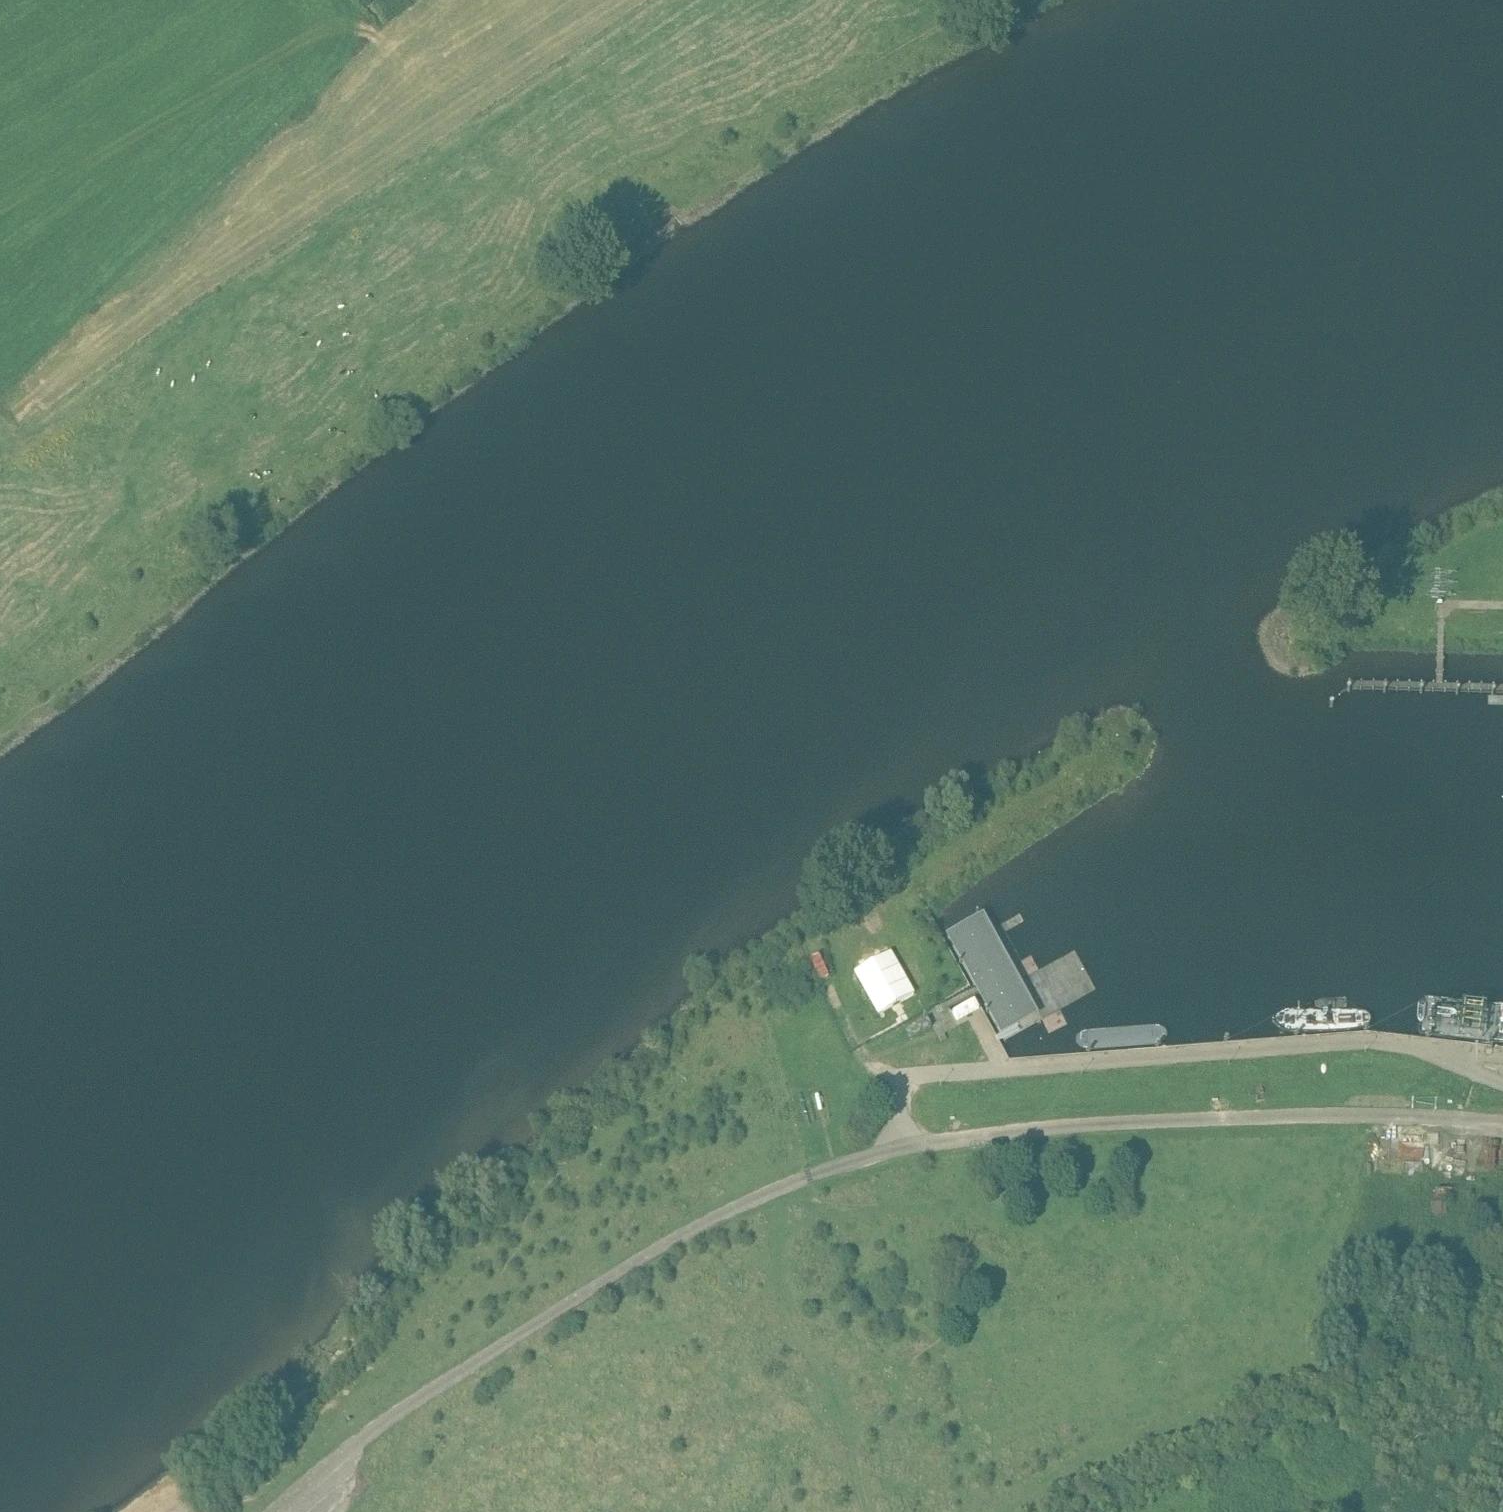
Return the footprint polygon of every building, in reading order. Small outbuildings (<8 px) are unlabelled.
[(983,915),(949,934),(1002,1031),(1037,1012),(983,915)] [(854,967),(875,1013),(914,995),(894,949),(854,967)] [(1362,1136),(1381,1136),(1381,1125),(1362,1125),(1362,1136)]
